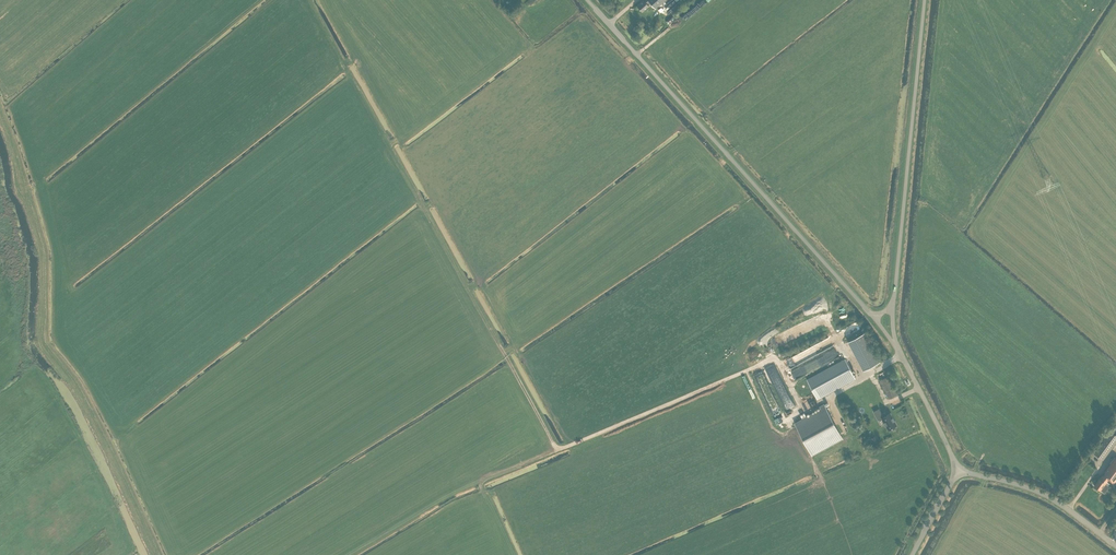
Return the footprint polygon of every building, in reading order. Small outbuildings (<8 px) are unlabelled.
[(666,0),(644,0),(643,0),(637,6),(641,11),(648,5),(650,3),(655,9),(666,0)] [(845,326),(848,334),(861,329),(858,322),(845,326)] [(850,340),(866,369),(880,361),(865,332),(850,340)] [(836,347),(812,358),(816,366),(840,356),(836,347)] [(807,380),(817,399),(855,378),(845,359),(807,380)] [(897,395),(887,376),(880,380),(889,399),(897,395)] [(798,410),(785,386),(778,389),(790,414),(798,410)] [(796,422),(812,454),(843,437),(825,403),(820,406),(822,409),(796,422)] [(882,413),(879,409),(874,412),(878,420),(882,418),(884,422),(883,422),(885,426),(886,425),(889,429),(897,425),(894,421),(895,420),(893,417),(890,413),(887,415),(886,413),(883,413),(882,413)] [(1101,489),(1105,492),(1109,486),(1110,486),(1109,485),(1111,483),(1113,484),(1115,480),(1115,457),(1100,479),(1099,478),(1094,485),(1100,490),(1101,489)]
